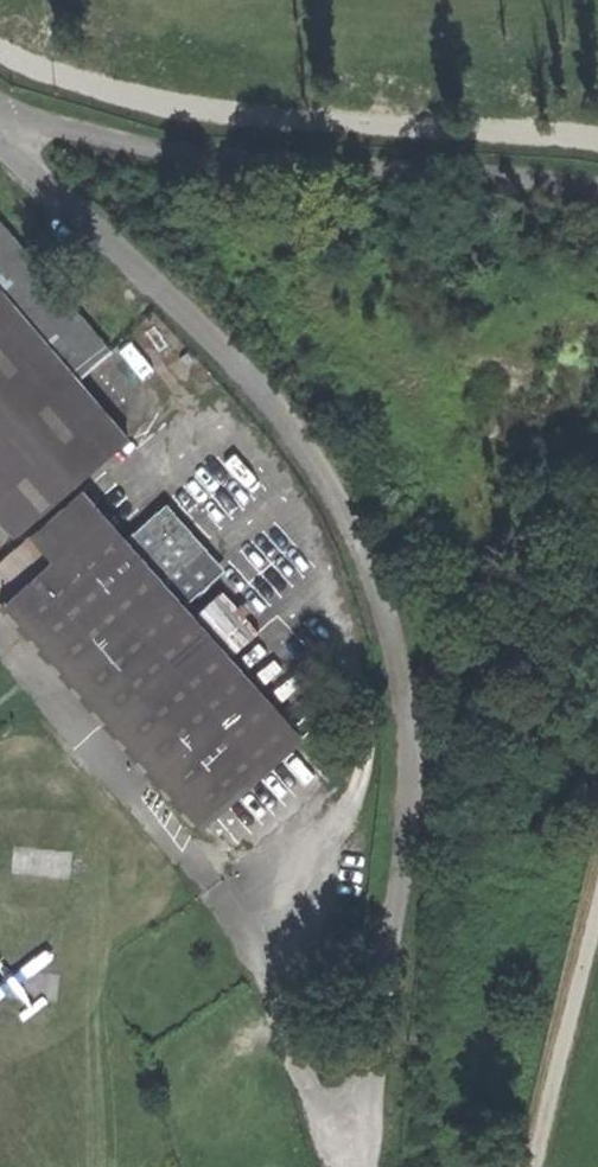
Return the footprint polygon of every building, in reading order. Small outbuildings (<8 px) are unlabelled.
[(17,535),(129,437),(80,378),(109,353),(0,223),(0,516),(17,535)] [(220,568),(166,509),(126,543),(82,493),(0,565),(0,599),(200,828),(205,823),(298,738),(180,605),(220,568)]
